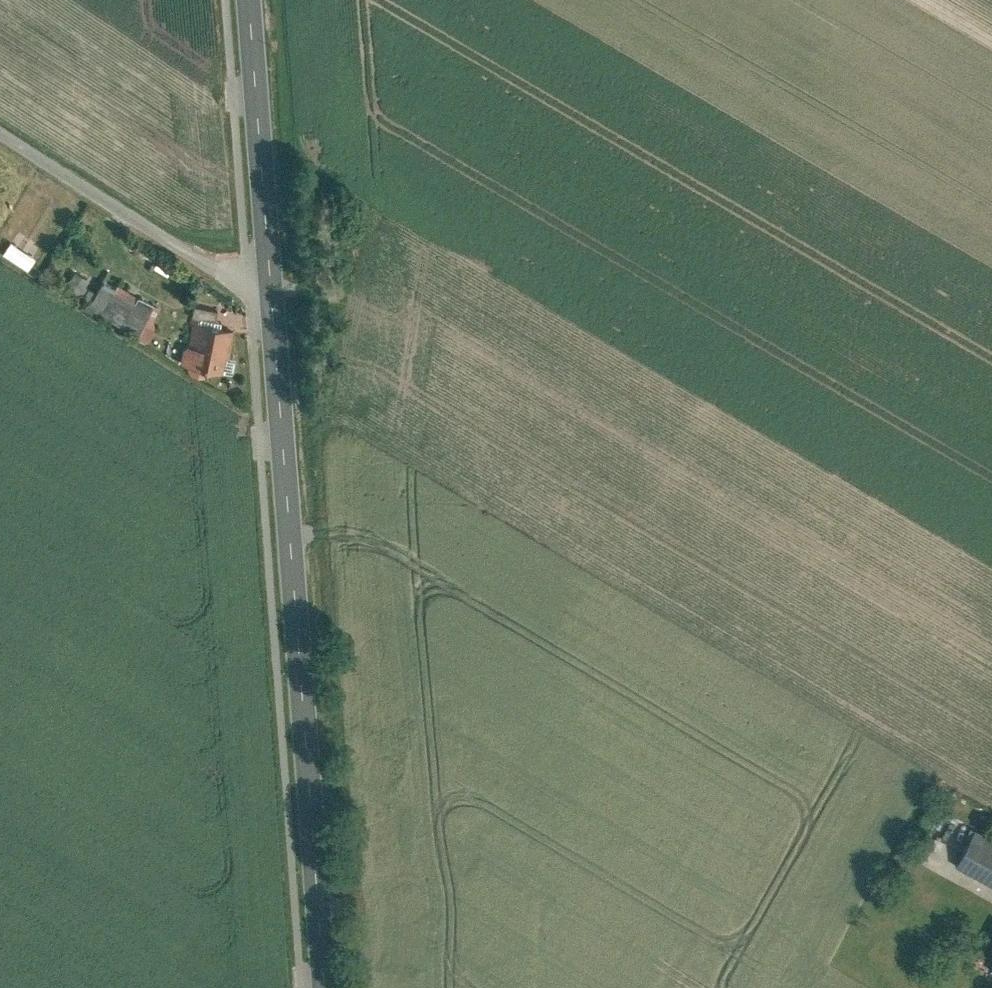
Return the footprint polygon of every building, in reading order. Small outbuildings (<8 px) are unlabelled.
[(32,268),(40,256),(14,239),(6,251),(32,268)] [(138,311),(146,295),(125,284),(116,300),(138,311)] [(147,338),(164,305),(146,295),(138,311),(129,328),(147,338)] [(237,329),(208,324),(201,364),(230,369),(237,329)] [(962,818),(942,855),(991,883),(991,835),(962,818)]
